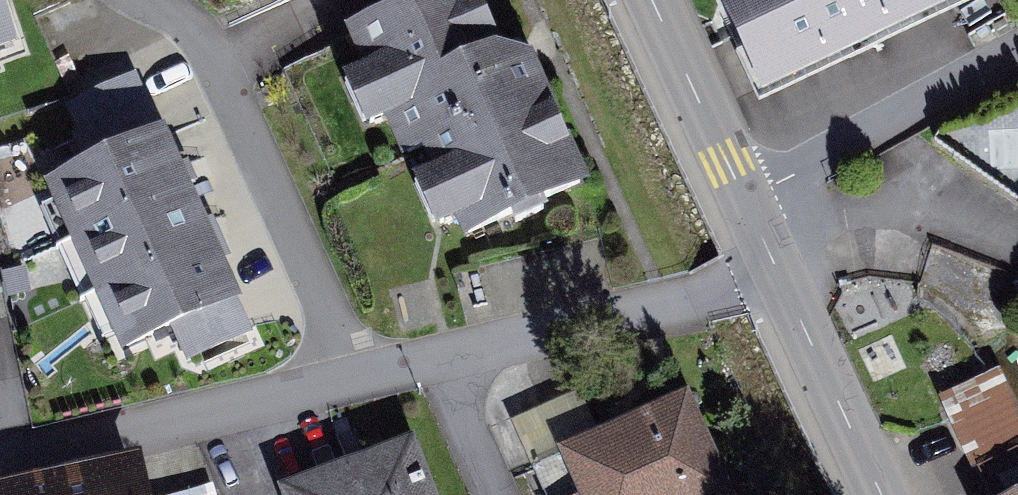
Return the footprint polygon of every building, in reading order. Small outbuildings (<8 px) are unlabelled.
[(20,55),(2,0),(0,0),(0,61),(20,55)] [(352,59),(465,268),(589,202),(480,0),(462,0),(352,59)] [(718,8),(763,107),(969,14),(962,0),(735,0),(718,8)] [(93,168),(42,190),(121,365),(178,340),(188,364),(252,335),(135,77),(66,108),(93,168)] [(1017,452),(1017,412),(999,373),(937,402),(971,474),(975,472),(1017,452)] [(710,403),(613,440),(600,407),(529,434),(552,494),(745,494),(710,403)] [(975,472),(986,494),(1017,494),(1017,452),(975,472)] [(314,494),(432,494),(420,458),(314,494)] [(79,494),(146,494),(143,481),(79,494)]
